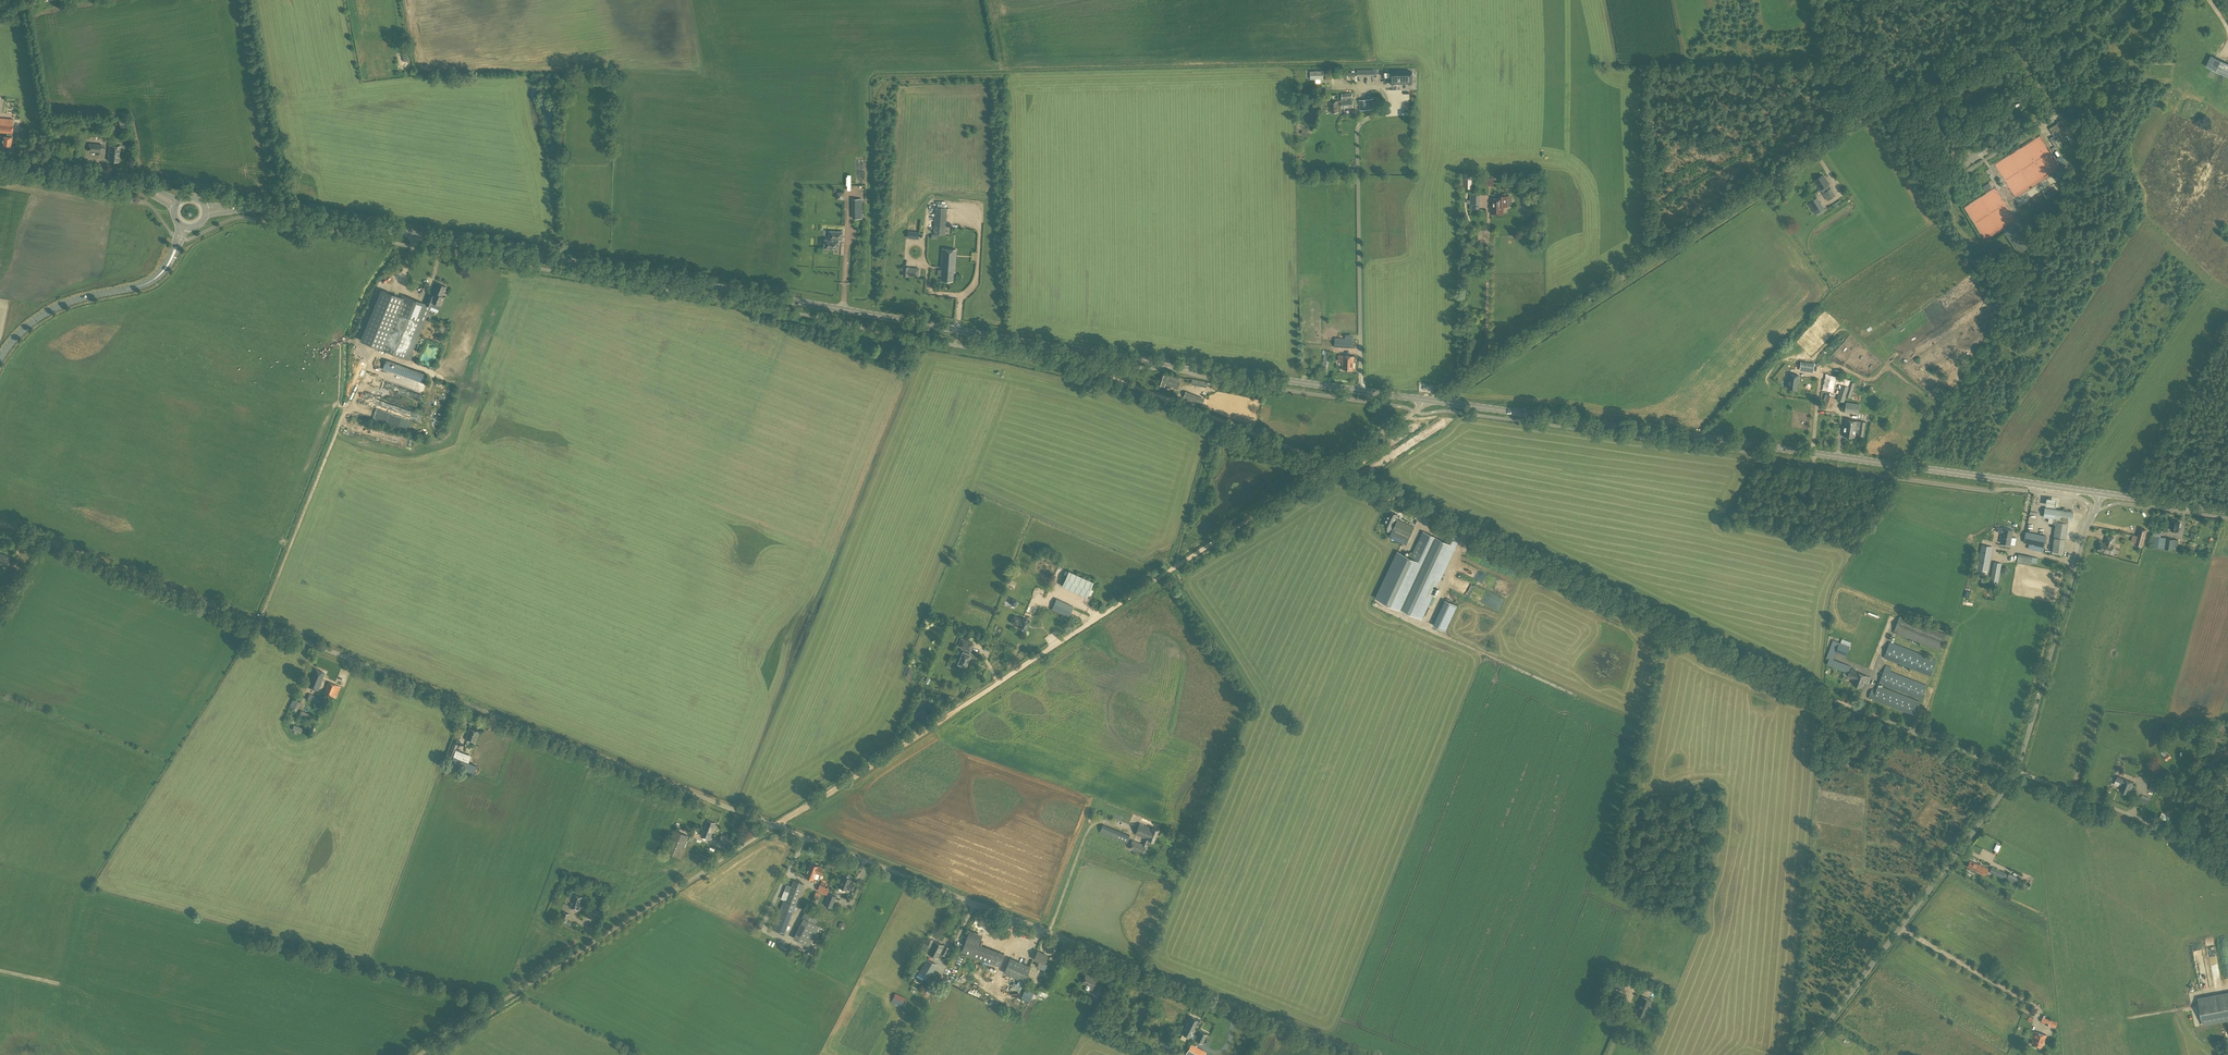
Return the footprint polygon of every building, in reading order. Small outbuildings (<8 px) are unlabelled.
[(411,69),(409,61),(408,61),(407,55),(402,56),(403,61),(403,62),(404,70),(411,69)] [(2211,55),(2206,66),(2227,76),(2227,63),(2211,55)] [(1324,71),(1312,71),(1312,75),(1310,75),(1310,79),(1323,79),(1323,75),(1324,75),(1324,71)] [(1390,83),(1413,83),(1412,71),(1390,71),(1390,77),(1383,77),(1384,82),(1390,82),(1390,83)] [(1341,101),(1342,108),(1354,107),(1352,93),(1341,94),(1342,101),(1341,101)] [(1360,99),(1360,109),(1375,109),(1374,98),(1360,99)] [(1341,108),(1342,108),(1341,101),(1330,102),(1331,113),(1342,112),(1341,108)] [(2070,133),(2062,120),(2057,122),(2058,123),(2050,128),(2054,136),(2062,131),(2066,136),(2070,133)] [(13,123),(0,122),(0,132),(7,133),(7,136),(3,136),(2,146),(7,146),(8,147),(10,147),(11,147),(13,123)] [(2059,166),(2059,163),(2055,157),(2053,157),(2049,149),(2049,148),(2040,135),(2027,144),(2027,147),(2028,147),(2028,144),(2035,155),(2038,155),(2040,158),(2040,164),(2041,166),(2039,168),(2042,173),(2046,173),(2048,175),(2053,172),(2053,170),(2059,166)] [(2054,146),(2058,144),(2053,136),(2049,138),(2054,146)] [(102,153),(102,144),(89,143),(88,152),(102,153)] [(120,162),(121,146),(110,145),(109,161),(120,162)] [(2061,156),(2059,154),(2055,156),(2063,167),(2067,164),(2062,156),(2061,156)] [(1818,185),(1826,179),(1823,174),(1815,180),(1818,185)] [(1826,179),(1818,185),(1821,190),(1823,188),(1825,192),(1823,193),(1828,201),(1835,195),(1830,188),(1829,189),(1827,186),(1830,184),(1826,179)] [(1470,193),(1470,200),(1467,200),(1467,204),(1470,204),(1470,209),(1479,209),(1479,195),(1478,195),(1478,193),(1470,193)] [(1508,202),(1508,196),(1499,196),(1499,199),(1491,199),(1491,207),(1491,206),(1490,209),(1491,209),(1491,214),(1504,214),(1504,207),(1508,207),(1508,204),(1509,204),(1509,202),(1508,202)] [(1816,216),(1825,210),(1815,197),(1807,203),(1816,216)] [(862,199),(853,199),(853,218),(862,218),(862,199)] [(945,234),(947,208),(935,207),(933,234),(945,234)] [(842,231),(829,231),(829,239),(824,239),(823,248),(838,249),(839,244),(840,244),(840,241),(839,241),(839,240),(838,240),(839,239),(842,239),(842,231)] [(912,231),(911,235),(907,234),(907,238),(918,239),(919,232),(912,231)] [(955,272),(957,250),(943,249),(941,270),(942,270),(942,280),(954,281),(954,272),(955,272)] [(383,291),(363,341),(406,359),(428,305),(439,310),(441,305),(445,297),(442,296),(446,287),(437,283),(432,296),(429,295),(425,304),(402,295),(401,298),(383,291)] [(1352,348),(1353,339),(1338,338),(1338,347),(1352,348)] [(1327,374),(1330,351),(1325,351),(1321,374),(1327,374)] [(1353,370),(1354,356),(1339,355),(1338,361),(1342,361),(1342,365),(1343,365),(1343,369),(1353,370)] [(423,383),(426,374),(386,360),(383,368),(423,383)] [(1801,362),(1800,370),(1813,372),(1815,363),(1801,361),(1801,362)] [(371,375),(369,384),(417,399),(415,404),(418,404),(425,383),(397,374),(396,376),(384,372),(382,378),(376,376),(377,372),(375,371),(373,376),(371,375)] [(1180,377),(1165,373),(1164,375),(1161,384),(1161,386),(1164,387),(1165,385),(1173,387),(1173,388),(1178,390),(1181,380),(1180,379),(1180,377)] [(1799,375),(1789,374),(1787,389),(1797,390),(1799,375)] [(1825,389),(1830,390),(1833,376),(1827,375),(1825,389)] [(1850,398),(1855,383),(1850,381),(1848,387),(1841,384),(1836,400),(1844,402),(1846,396),(1850,398)] [(1202,405),(1204,398),(1185,391),(1183,397),(1202,405)] [(1829,407),(1832,396),(1826,394),(1822,405),(1829,407)] [(1900,410),(1913,415),(1917,406),(1904,400),(1900,410)] [(1864,436),(1866,422),(1846,419),(1844,435),(1844,436),(1847,437),(1848,436),(1855,437),(1856,431),(1859,432),(1859,435),(1864,436)] [(1901,432),(1915,434),(1917,424),(1902,422),(1901,432)] [(1880,441),(1884,427),(1874,425),(1870,438),(1880,441)] [(1905,446),(1905,435),(1891,435),(1891,446),(1905,446)] [(2056,497),(2046,496),(2046,499),(2045,504),(2056,505),(2056,500),(2056,497)] [(2072,520),(2073,512),(2056,509),(2044,508),(2043,517),(2048,518),(2048,522),(2054,523),(2054,524),(2056,524),(2056,526),(2053,551),(2064,552),(2068,520),(2072,520)] [(1392,526),(1396,519),(1398,514),(1391,511),(1387,519),(1386,519),(1383,525),(1391,529),(1392,526)] [(1396,519),(1392,526),(1394,527),(1390,537),(1407,545),(1414,527),(1396,519)] [(2181,526),(2181,522),(2180,522),(2172,520),(2171,529),(2179,530),(2179,526),(2181,526)] [(2002,535),(2012,537),(2013,530),(2003,528),(1997,527),(1996,531),(2002,532),(2002,535)] [(2135,544),(2143,546),(2147,530),(2139,528),(2135,544)] [(1410,551),(1408,556),(1397,551),(1375,597),(1422,619),(1460,539),(1449,533),(1445,541),(1423,531),(1412,553),(1410,551)] [(2044,546),(2046,536),(2026,531),(2024,542),(2044,546)] [(2011,544),(2012,537),(2002,535),(2000,542),(2011,544)] [(2111,545),(2113,538),(2107,536),(2105,543),(2101,542),(2099,550),(2111,553),(2113,545),(2111,545)] [(2176,550),(2178,539),(2153,536),(2151,547),(2176,550)] [(2195,552),(2197,543),(2190,542),(2188,551),(2195,552)] [(1988,571),(1992,547),(1981,545),(1977,569),(1988,571)] [(8,566),(11,557),(0,553),(0,563),(8,566)] [(1998,584),(2002,563),(1993,562),(1989,582),(1998,584)] [(2001,571),(2001,572),(2001,573),(2002,573),(2002,574),(2003,574),(2003,575),(2004,575),(2005,575),(2006,575),(2007,575),(2007,574),(2008,574),(2008,573),(2009,573),(2009,572),(2009,571),(2009,570),(2009,569),(2008,569),(2008,568),(2007,568),(2007,567),(2006,567),(2005,567),(2004,567),(2003,567),(2003,568),(2002,568),(2002,569),(2001,569),(2001,570),(2001,571)] [(1087,597),(1094,582),(1069,571),(1062,586),(1087,597)] [(1063,599),(1058,596),(1052,609),(1069,617),(1074,606),(1062,601),(1063,599)] [(1010,597),(1008,602),(1016,606),(1019,601),(1010,597)] [(1445,631),(1457,605),(1444,600),(1433,625),(1445,631)] [(1023,619),(1015,616),(1012,623),(1020,626),(1019,627),(1026,630),(1030,621),(1023,618),(1023,619)] [(1940,651),(1946,634),(1899,616),(1893,632),(1940,651)] [(971,651),(974,643),(962,639),(959,646),(965,648),(964,652),(964,651),(959,663),(966,666),(968,662),(970,659),(969,658),(971,654),(969,654),(971,650),(971,651)] [(1833,640),(1826,658),(1828,659),(1829,658),(1833,659),(1835,652),(1839,642),(1833,640)] [(1846,656),(1850,646),(1839,642),(1835,652),(1846,656)] [(1930,676),(1936,660),(1890,642),(1883,658),(1930,676)] [(1848,673),(1850,666),(1833,659),(1829,658),(1828,659),(1826,665),(1848,673)] [(1921,699),(1927,685),(1890,671),(1892,667),(1886,665),(1879,683),(1921,699)] [(318,690),(325,673),(314,668),(307,685),(318,690)] [(1871,677),(1851,669),(1848,676),(1854,678),(1852,683),(1862,687),(1865,681),(1868,682),(1871,677)] [(336,697),(340,686),(328,682),(324,693),(336,697)] [(1920,702),(1878,686),(1876,692),(1871,690),(1868,697),(1869,697),(1869,698),(1870,699),(1871,698),(1915,715),(1920,702)] [(300,701),(303,696),(296,693),(293,698),(300,701)] [(324,712),(328,701),(310,694),(307,699),(316,703),(314,708),(324,712)] [(301,733),(302,728),(294,725),(292,730),(301,733)] [(476,743),(480,731),(470,728),(466,739),(476,743)] [(460,753),(455,752),(459,741),(454,740),(449,755),(466,761),(467,756),(465,755),(465,756),(462,755),(463,754),(460,753)] [(2118,786),(2119,784),(2122,785),(2120,789),(2129,793),(2134,782),(2118,776),(2114,785),(2118,786)] [(2155,792),(2158,783),(2152,781),(2149,790),(2155,792)] [(2147,804),(2149,798),(2142,795),(2140,801),(2147,804)] [(2162,814),(2160,818),(2168,822),(2170,817),(2162,813),(2162,814)] [(716,823),(707,819),(703,829),(703,828),(700,835),(710,839),(712,833),(712,832),(716,823)] [(1153,828),(1140,823),(1135,834),(1146,838),(1143,844),(1133,840),(1130,849),(1143,854),(1149,840),(1154,842),(1159,830),(1153,828)] [(1126,843),(1129,835),(1103,825),(1100,832),(1126,843)] [(680,857),(689,836),(674,830),(665,851),(680,857)] [(730,845),(732,839),(722,835),(720,841),(730,845)] [(1979,864),(1970,860),(1968,866),(1970,867),(1969,870),(1970,871),(1972,871),(1975,873),(1976,873),(1977,871),(1985,875),(1988,868),(1979,864)] [(820,874),(823,867),(810,862),(805,876),(814,879),(816,873),(820,874)] [(2008,875),(1992,867),(1989,872),(2002,878),(2006,879),(2008,875)] [(847,877),(844,876),(839,887),(847,890),(847,889),(853,891),(856,885),(850,882),(851,879),(850,878),(850,877),(847,876),(847,877)] [(785,933),(804,884),(793,880),(789,892),(784,890),(781,898),(784,900),(772,928),(785,933)] [(826,895),(829,889),(819,884),(817,890),(826,895)] [(834,908),(835,905),(833,905),(836,896),(828,893),(824,905),(832,908),(834,908)] [(585,907),(588,898),(575,894),(572,902),(570,907),(579,909),(580,906),(585,907)] [(602,911),(590,906),(588,911),(601,916),(602,911)] [(815,924),(818,917),(805,910),(801,917),(815,924)] [(571,926),(572,921),(568,920),(570,914),(563,912),(561,920),(567,922),(567,925),(571,926)] [(977,933),(970,930),(966,940),(973,942),(977,933)] [(802,942),(804,937),(796,933),(794,938),(802,942)] [(941,953),(944,945),(935,941),(929,938),(926,945),(930,947),(931,945),(932,945),(928,954),(938,958),(941,953)] [(1045,964),(1048,955),(1038,951),(1034,959),(1038,961),(1036,965),(1040,967),(1042,962),(1045,964)] [(1000,967),(1004,954),(999,952),(994,965),(1000,967)] [(1022,986),(1024,982),(1031,966),(1010,957),(1003,972),(1019,979),(1017,984),(1022,986)] [(930,977),(937,964),(926,958),(919,971),(930,977)] [(1622,993),(1628,978),(1612,972),(1607,985),(1614,988),(1614,989),(1622,993)] [(1097,991),(1100,985),(1096,983),(1098,979),(1087,974),(1083,982),(1091,986),(1090,988),(1093,989),(1097,991)] [(930,994),(935,985),(926,981),(921,989),(930,994)] [(1648,991),(1650,985),(1651,982),(1646,981),(1643,989),(1648,991)] [(1026,988),(1021,998),(1031,1002),(1035,992),(1026,988)] [(891,1002),(902,1007),(906,997),(896,992),(891,1002)] [(2198,998),(2202,1018),(2203,1025),(2227,1021),(2227,993),(2198,998)] [(1649,1008),(1652,1000),(1643,997),(1640,1004),(1641,1004),(1637,1014),(1644,1017),(1648,1007),(1649,1008)] [(1190,1037),(1199,1020),(1191,1016),(1182,1033),(1190,1037)] [(2055,1027),(2057,1022),(2042,1017),(2041,1021),(2049,1024),(2048,1025),(2055,1027)] [(1202,1044),(1207,1035),(1199,1031),(1195,1040),(1202,1044)] [(2044,1043),(2046,1035),(2035,1031),(2033,1039),(2034,1040),(2032,1044),(2042,1047),(2043,1043),(2044,1043)] [(1206,1052),(1191,1044),(1185,1054),(1186,1054),(1204,1054),(1206,1052)]
